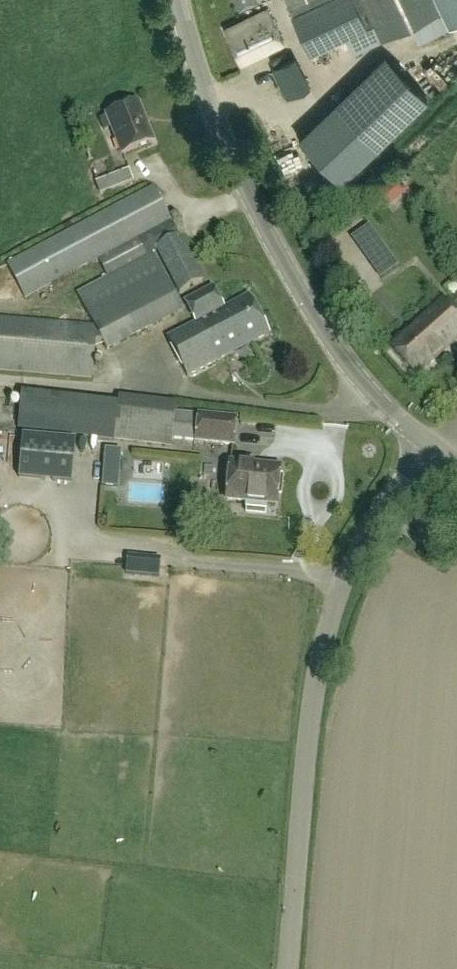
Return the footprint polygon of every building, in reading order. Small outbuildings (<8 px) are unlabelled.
[(235,12),(256,11),(255,0),(234,0),(235,12)] [(292,16),(292,17),(310,54),(346,37),(353,53),(421,21),(428,36),(450,26),(456,22),(456,0),(285,0),(292,16)] [(284,45),(269,11),(226,30),(241,64),(284,45)] [(385,55),(353,85),(341,96),(299,138),(341,183),(428,99),(385,55)] [(271,69),(287,99),(311,87),(295,57),(271,69)] [(122,155),(154,142),(138,102),(106,115),(107,118),(98,121),(103,132),(111,129),(122,155)] [(129,169),(95,182),(99,194),(134,182),(129,169)] [(408,192),(397,179),(378,196),(389,209),(408,192)] [(76,294),(93,325),(99,337),(107,352),(183,311),(153,253),(157,251),(179,293),(204,280),(179,234),(179,235),(170,221),(153,186),(6,264),(24,299),(98,260),(98,261),(107,278),(76,294)] [(369,227),(353,238),(360,248),(376,236),(369,227)] [(187,378),(268,335),(247,295),(224,307),(212,286),(184,301),(195,323),(166,338),(187,378)] [(391,350),(416,378),(456,342),(456,318),(443,302),(391,350)] [(93,325),(0,317),(0,372),(93,379),(99,337),(93,325)] [(200,415),(200,416),(177,413),(175,440),(195,442),(195,440),(233,445),(236,419),(200,415)] [(73,486),(76,442),(23,439),(20,483),(73,486)] [(105,448),(104,459),(105,459),(119,460),(120,449),(106,448),(105,448)] [(244,458),(244,466),(231,465),(228,501),(247,503),(246,513),(267,515),(268,504),(276,505),(280,469),(255,467),(255,459),(244,458)] [(128,556),(127,579),(159,581),(160,557),(128,556)]
